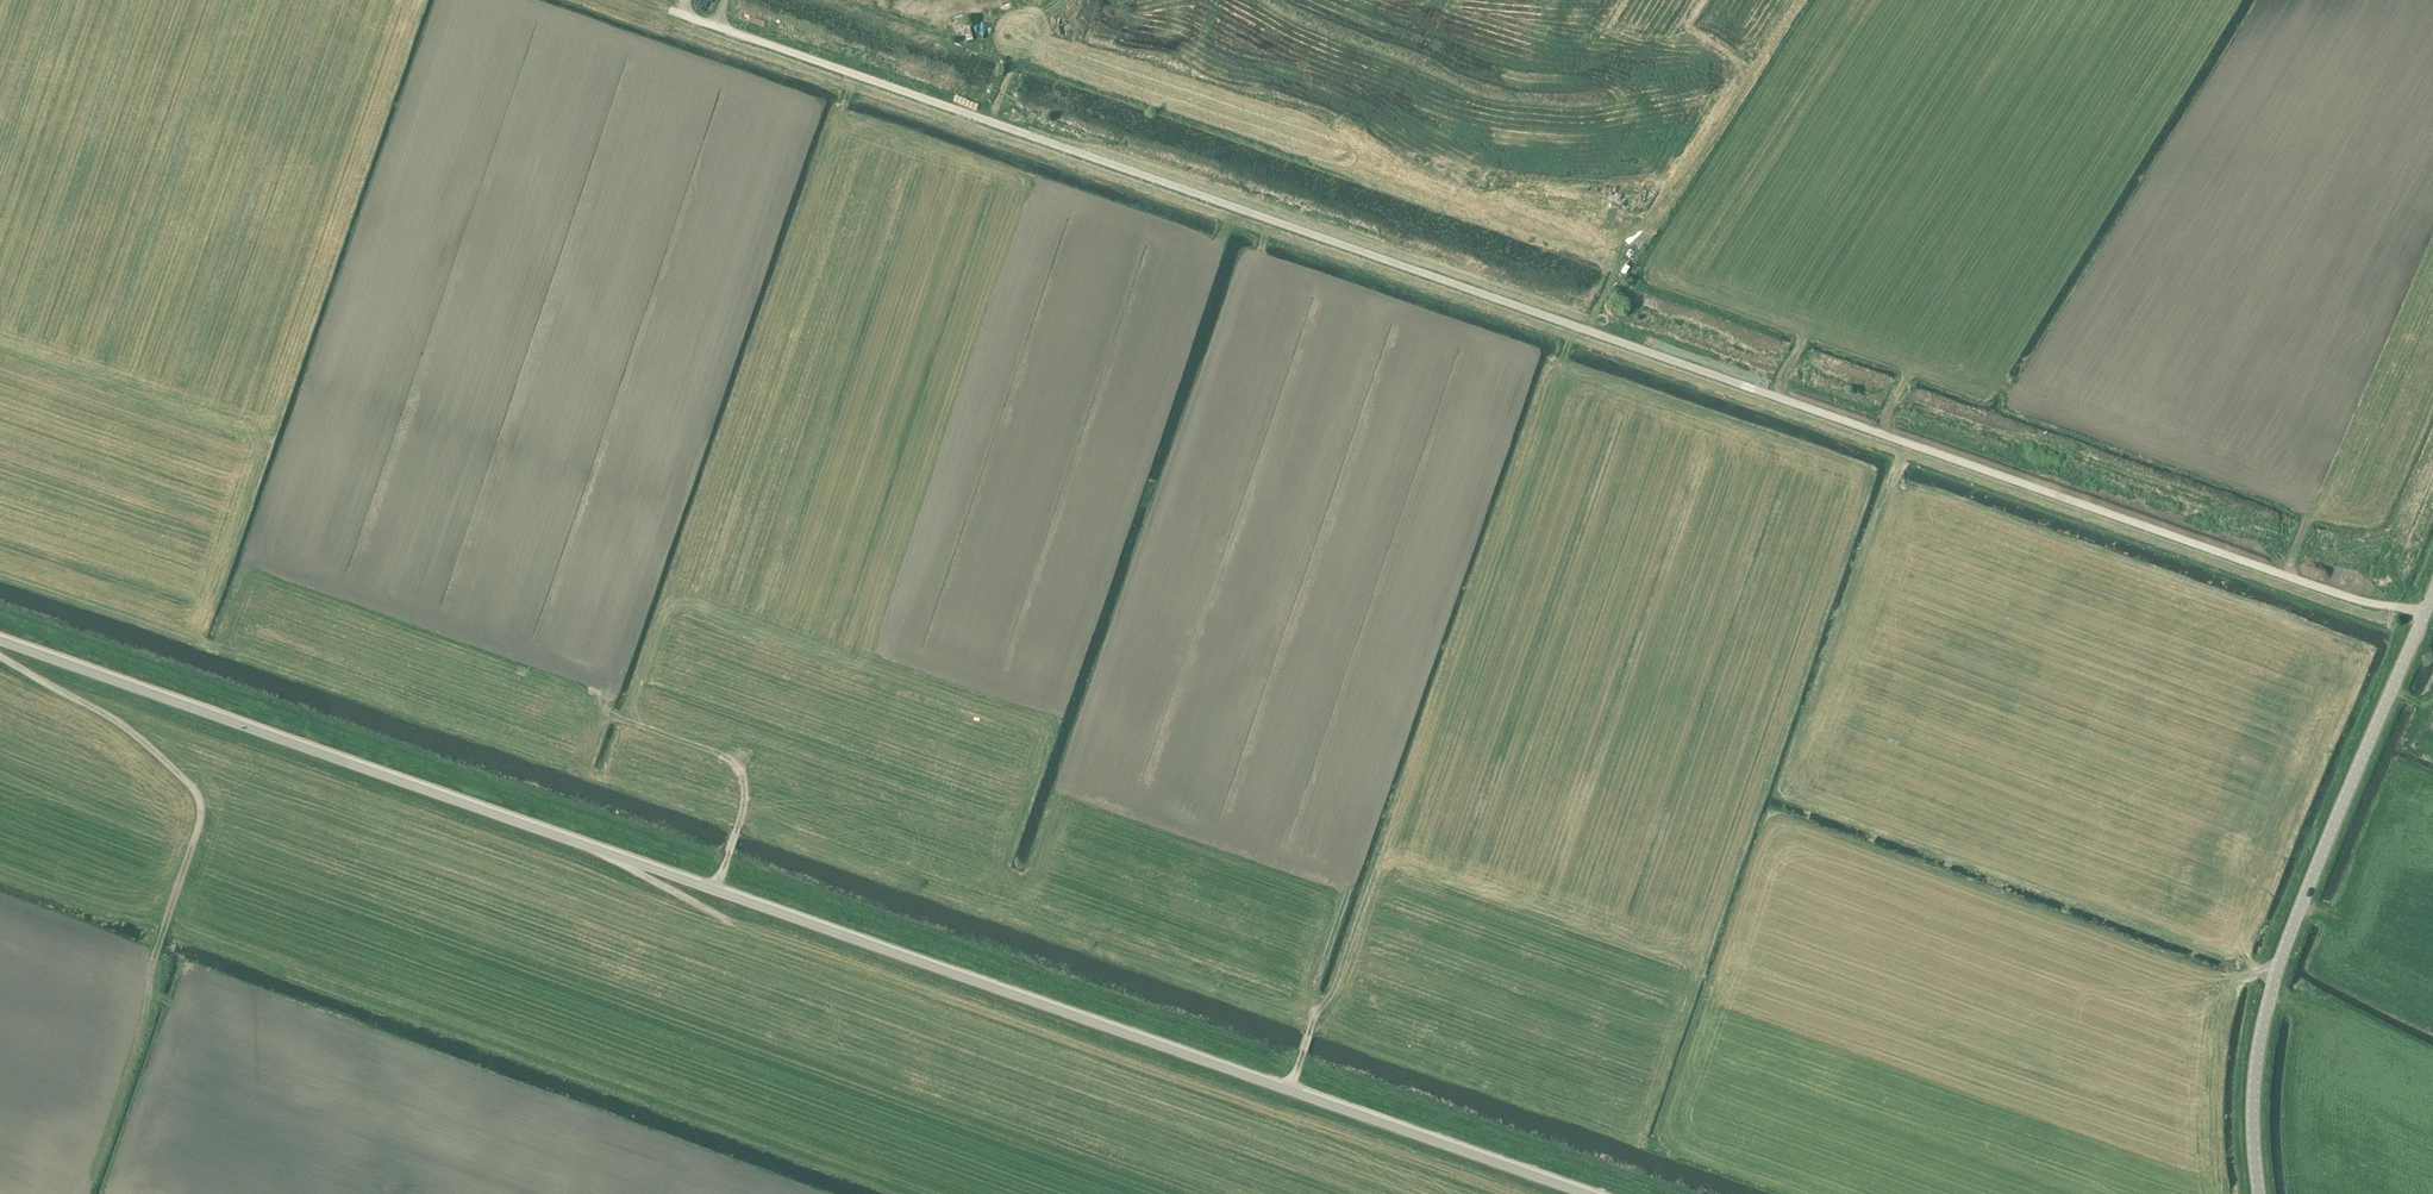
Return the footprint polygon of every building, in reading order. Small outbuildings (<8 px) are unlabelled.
[(1056,24),(1060,35),(1070,31),(1066,20),(1056,24)] [(951,23),(955,33),(961,31),(957,21),(951,23)] [(1028,58),(1026,63),(1037,68),(1040,63),(1028,58)]
